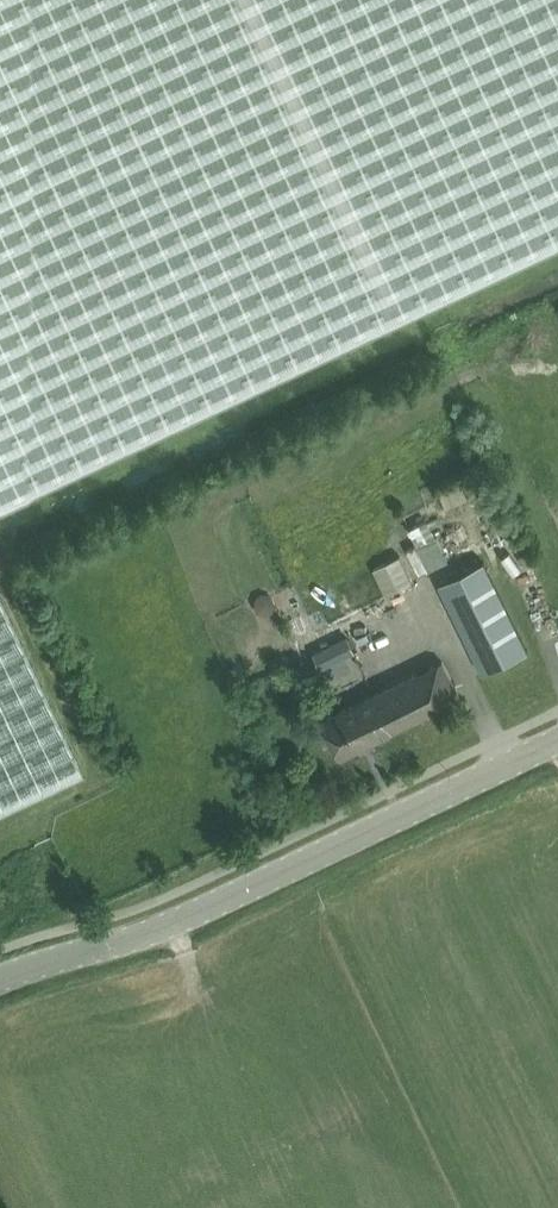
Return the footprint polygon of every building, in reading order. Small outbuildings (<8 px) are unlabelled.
[(557,246),(557,0),(0,0),(0,516),(557,246)] [(399,542),(424,534),(417,515),(393,523),(399,542)] [(362,593),(407,571),(395,547),(350,569),(362,593)] [(484,562),(439,584),(482,674),(527,652),(484,562)] [(317,620),(339,608),(324,582),(302,594),(317,620)] [(253,606),(257,614),(266,617),(274,613),(276,605),(273,598),(264,595),(257,599),(253,606)] [(0,600),(0,810),(81,772),(0,600)] [(353,651),(346,636),(311,652),(319,668),(353,651)] [(442,662),(322,719),(340,758),(460,701),(442,662)]
